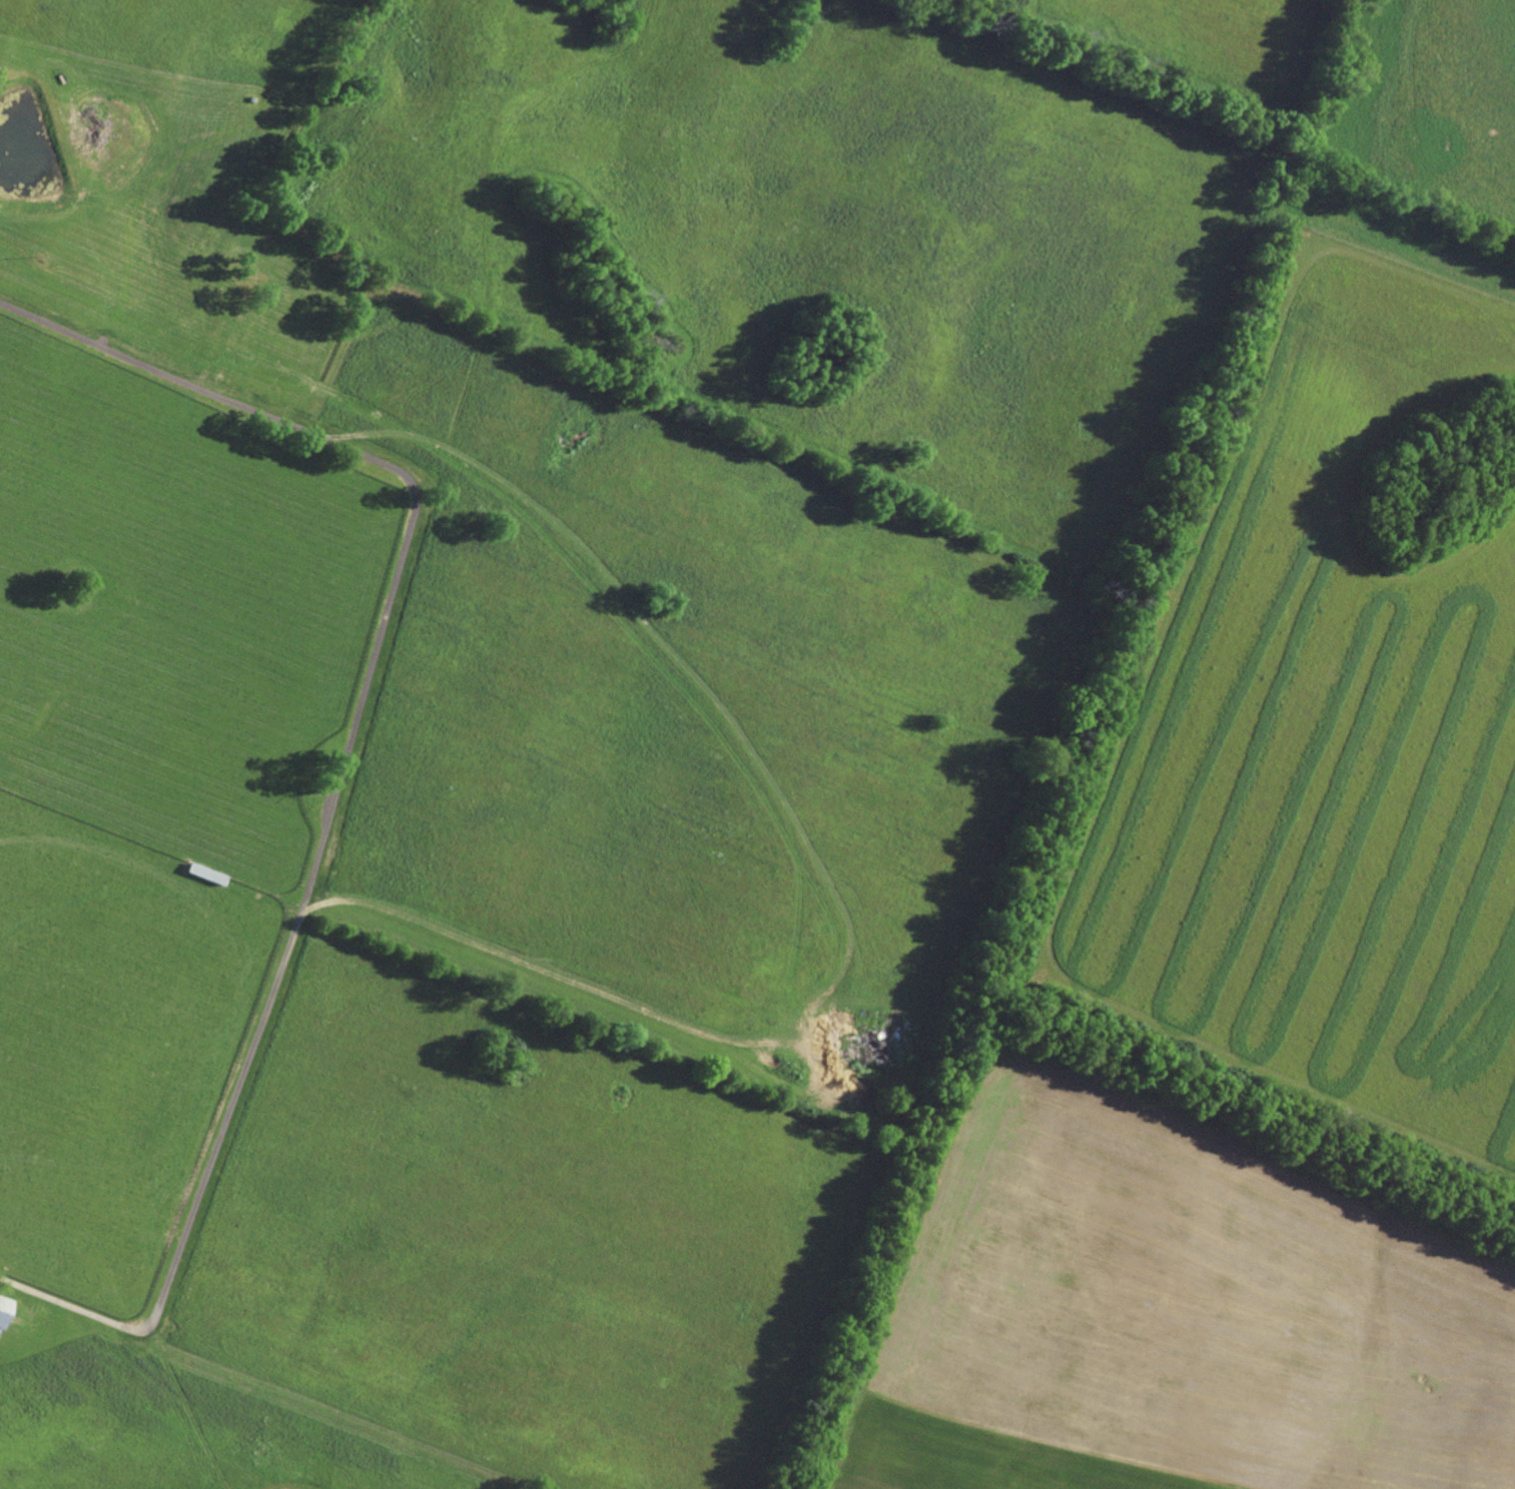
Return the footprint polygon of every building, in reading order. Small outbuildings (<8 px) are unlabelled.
[(11,1300),(0,1296),(0,1330),(11,1300)]
